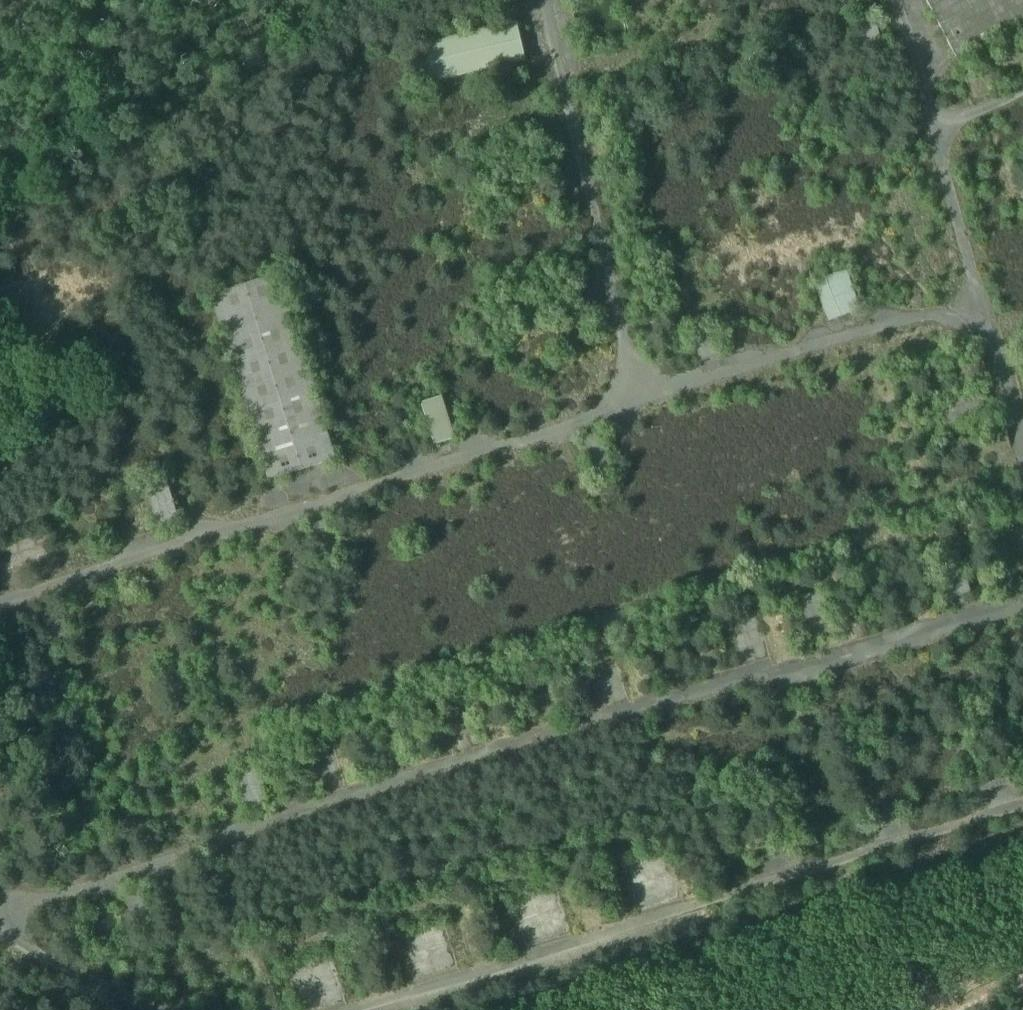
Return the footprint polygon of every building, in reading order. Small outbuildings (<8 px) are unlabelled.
[(954,54),(1022,18),(1022,0),(926,0),(954,54)] [(852,13),(861,46),(880,40),(871,8),(852,13)] [(402,46),(410,86),(522,62),(514,22),(402,46)] [(209,287),(265,473),(333,453),(277,267),(209,287)] [(818,283),(830,324),(862,315),(851,274),(818,283)] [(419,400),(431,439),(452,433),(440,394),(419,400)] [(143,487),(155,529),(179,521),(166,480),(143,487)] [(801,601),(815,650),(837,643),(823,595),(801,601)] [(232,776),(245,817),(270,810),(257,768),(232,776)]
